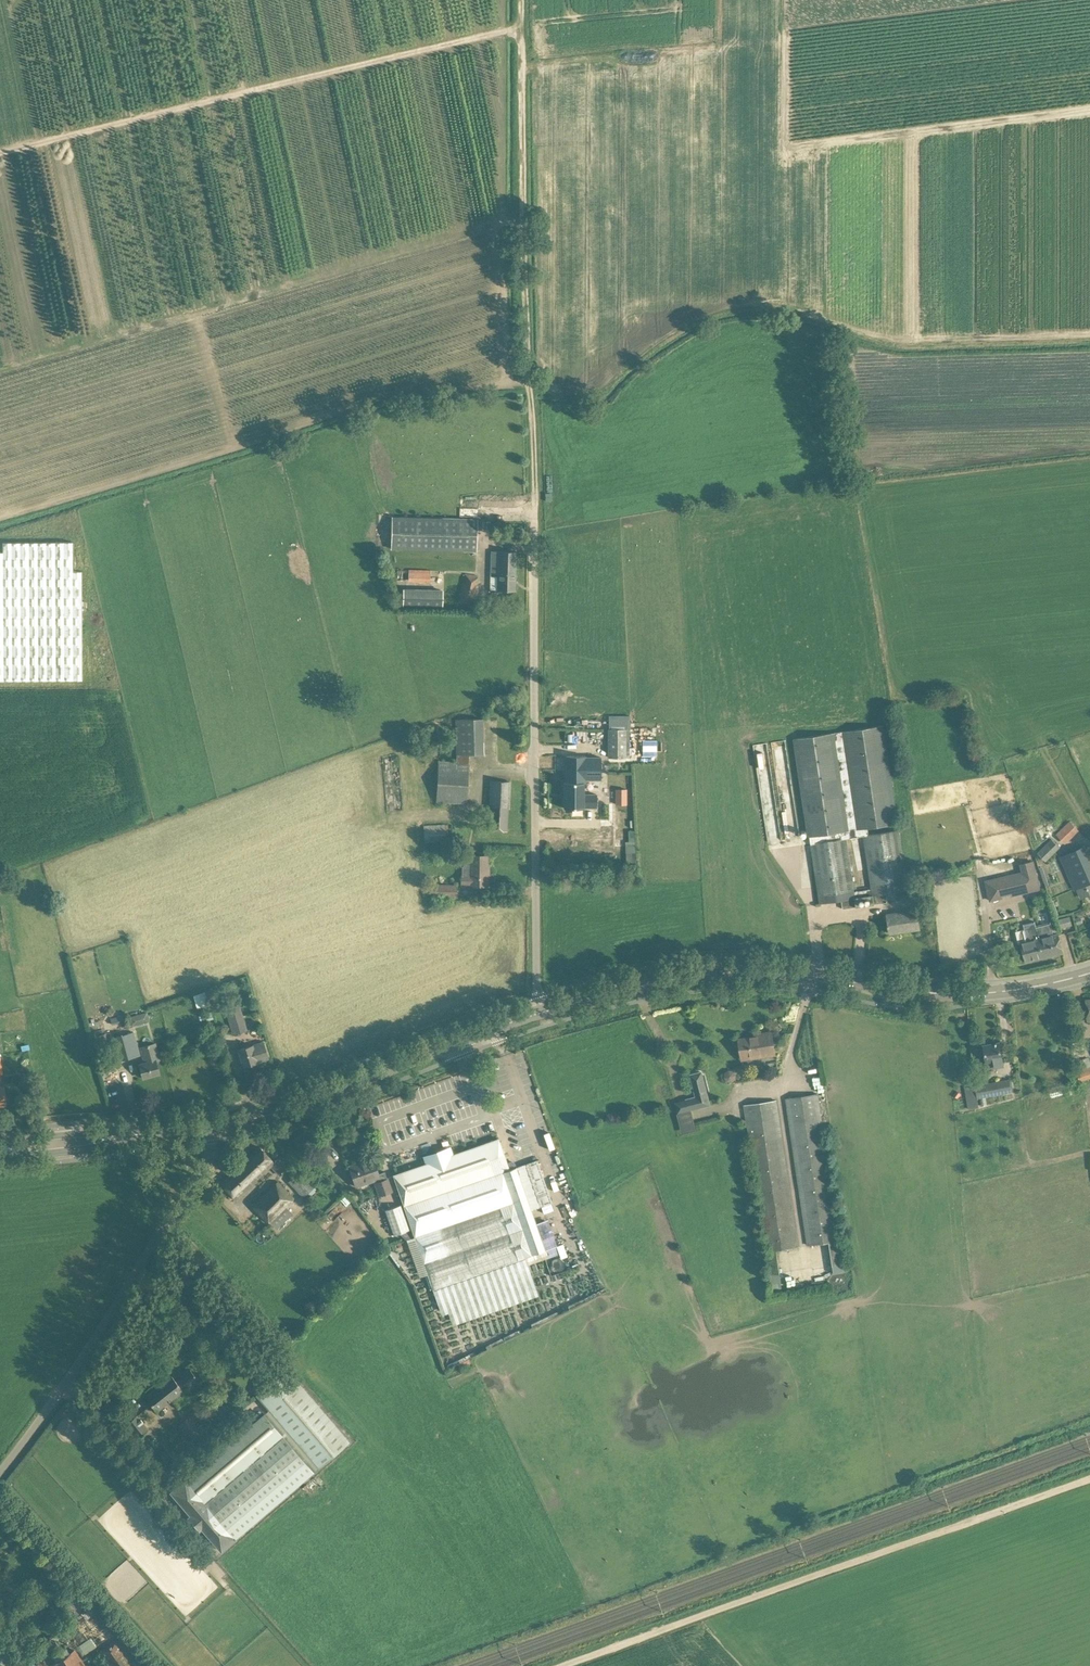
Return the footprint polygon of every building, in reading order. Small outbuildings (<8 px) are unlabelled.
[(391,549),(477,551),(477,519),(392,517),(391,549)] [(82,680),(81,571),(72,571),(73,542),(2,542),(3,552),(0,552),(0,680),(82,680)] [(515,591),(516,552),(516,551),(492,551),(491,576),(498,576),(497,590),(515,591)] [(429,583),(430,570),(409,569),(408,582),(429,583)] [(458,602),(471,605),(477,576),(465,573),(458,602)] [(407,605),(447,606),(448,588),(408,587),(407,605)] [(437,802),(456,803),(466,803),(468,762),(469,754),(483,754),(482,718),(456,719),(456,754),(456,762),(439,761),(437,802)] [(899,823),(884,726),(793,739),(808,837),(810,836),(811,842),(820,903),(842,900),(843,909),(887,902),(886,893),(908,890),(899,829),(869,834),(868,828),(899,823)] [(626,757),(630,757),(629,741),(626,741),(626,728),(608,729),(608,758),(626,757)] [(586,756),(567,756),(567,781),(564,780),(564,807),(584,807),(597,807),(597,794),(584,794),(584,783),(586,783),(586,779),(601,779),(601,757),(586,757),(586,756)] [(485,821),(485,830),(496,830),(507,831),(508,808),(509,808),(510,782),(491,781),(490,821),(485,821)] [(557,854),(574,853),(573,820),(556,821),(557,854)] [(1065,843),(1079,830),(1070,820),(1056,834),(1065,843)] [(425,843),(447,841),(445,824),(423,826),(425,843)] [(1037,852),(1046,861),(1060,847),(1051,838),(1037,852)] [(1075,889),(1089,882),(1089,863),(1083,846),(1060,857),(1075,889)] [(462,876),(462,884),(471,884),(471,885),(488,886),(489,870),(487,870),(487,856),(471,855),(471,865),(464,865),(462,866),(462,876)] [(1019,864),(1021,871),(1026,892),(1028,891),(1041,888),(1034,860),(1022,863),(1019,864)] [(1026,892),(1021,871),(997,877),(985,880),(990,902),(1003,898),(1003,896),(1026,892)] [(434,896),(456,896),(456,885),(434,885),(434,896)] [(915,908),(911,909),(911,908),(903,909),(904,912),(887,915),(889,925),(887,925),(888,927),(889,927),(890,933),(900,931),(899,929),(919,927),(919,928),(917,909),(926,908),(923,887),(913,888),(915,908)] [(1070,916),(1059,919),(1061,927),(1072,924),(1070,916)] [(1038,936),(1036,926),(1035,922),(1023,924),(1024,929),(1027,941),(1021,943),(1026,961),(1044,956),(1039,936),(1038,936)] [(1050,922),(1036,926),(1038,936),(1039,936),(1044,956),(1063,952),(1057,934),(1054,935),(1050,922)] [(208,1001),(205,992),(199,994),(202,1003),(208,1001)] [(233,1034),(238,1033),(236,1026),(245,1023),(239,1001),(225,1005),(233,1034)] [(149,1021),(147,1012),(129,1017),(132,1026),(149,1021)] [(739,1038),(740,1049),(742,1060),(765,1056),(775,1054),(772,1031),(761,1033),(761,1035),(739,1038)] [(111,1038),(114,1051),(117,1061),(140,1055),(134,1032),(111,1038)] [(106,1039),(96,1042),(98,1051),(109,1048),(106,1039)] [(238,1048),(240,1056),(243,1066),(258,1062),(258,1061),(268,1058),(265,1048),(266,1048),(263,1040),(238,1048)] [(983,1045),(985,1056),(986,1062),(987,1061),(988,1067),(1003,1065),(999,1042),(983,1045)] [(159,1073),(155,1060),(159,1059),(155,1043),(140,1047),(145,1063),(140,1064),(143,1078),(159,1073)] [(1080,1081),(1089,1078),(1089,1064),(1088,1058),(1074,1062),(1080,1081)] [(697,1097),(674,1102),(682,1132),(695,1129),(690,1109),(710,1104),(701,1072),(691,1075),(697,1097)] [(1010,1081),(976,1087),(978,1098),(980,1098),(982,1105),(987,1105),(985,1097),(1012,1092),(1010,1081)] [(786,1098),(788,1109),(808,1245),(829,1242),(834,1273),(843,1272),(842,1264),(843,1263),(818,1094),(786,1098)] [(745,1104),(746,1115),(771,1281),(781,1280),(777,1250),(798,1247),(776,1100),(745,1104)] [(426,1163),(393,1175),(442,1315),(451,1341),(551,1307),(535,1262),(560,1254),(561,1258),(567,1255),(563,1243),(557,1245),(548,1219),(537,1223),(517,1167),(510,1169),(499,1138),(453,1154),(451,1149),(424,1159),(426,1163)] [(221,1183),(231,1194),(237,1200),(257,1181),(256,1180),(272,1165),(280,1174),(283,1172),(285,1174),(287,1173),(285,1170),(286,1169),(277,1159),(274,1162),(260,1147),(221,1183)] [(349,1166),(353,1176),(356,1186),(376,1180),(376,1182),(374,1183),(378,1196),(392,1191),(385,1171),(378,1174),(373,1158),(363,1161),(364,1163),(350,1167),(350,1166),(349,1166)] [(289,1182),(303,1197),(315,1186),(301,1170),(289,1182)] [(292,1200),(277,1186),(255,1208),(272,1225),(274,1227),(282,1219),(290,1211),(286,1206),(292,1200)] [(170,1491),(190,1514),(221,1551),(349,1441),(286,1367),(255,1394),(269,1409),(185,1480),(184,1480),(170,1491)] [(179,1376),(188,1387),(198,1379),(189,1368),(179,1376)] [(183,1390),(172,1375),(145,1396),(157,1410),(183,1390)] [(126,1423),(138,1438),(148,1430),(136,1415),(126,1423)] [(108,1659),(112,1665),(131,1665),(133,1664),(117,1640),(102,1650),(108,1659)] [(53,1665),(85,1665),(74,1649),(70,1652),(66,1646),(62,1645),(60,1646),(57,1641),(51,1645),(55,1650),(53,1651),(52,1654),(56,1661),(52,1664),(53,1665)]
